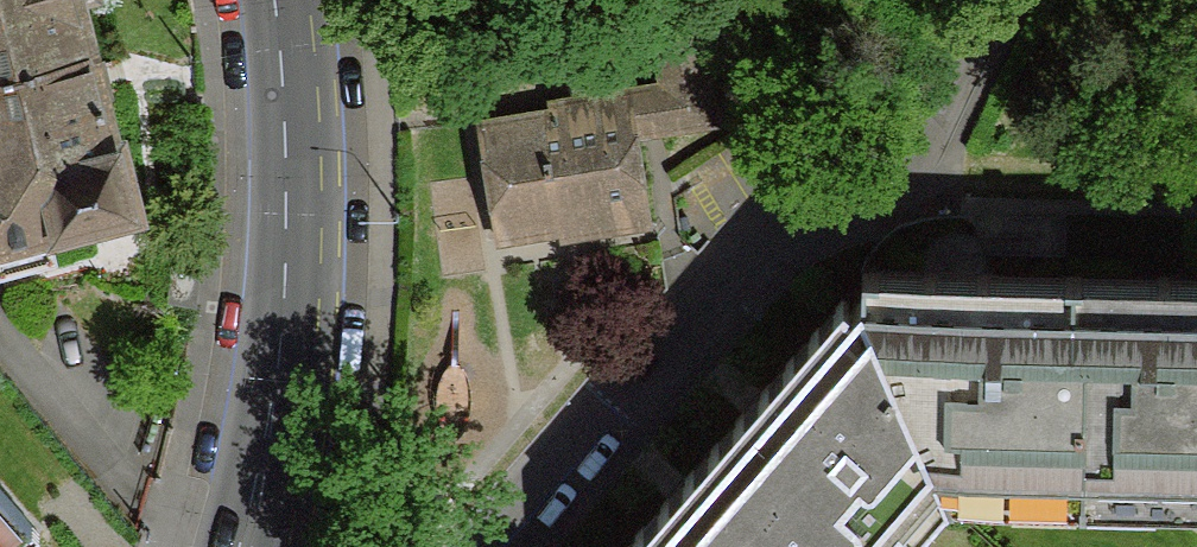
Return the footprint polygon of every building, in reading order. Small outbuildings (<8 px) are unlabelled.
[(91,55),(77,0),(0,0),(0,77),(91,55)] [(554,111),(482,122),(501,240),(567,230),(566,219),(648,207),(633,118),(713,104),(696,11),(652,19),(662,85),(552,102),(554,111)] [(0,77),(0,243),(130,211),(91,55),(0,77)] [(863,271),(861,300),(941,479),(949,498),(1080,501),(1085,346),(1073,346),(1073,275),(863,271)] [(1073,275),(1073,346),(1085,346),(1080,501),(1196,504),(1196,277),(1073,275)] [(715,445),(832,546),(878,546),(880,546),(941,479),(861,300),(852,309),(841,300),(756,398),(715,445)] [(715,445),(669,498),(626,546),(832,546),(715,445)] [(11,544),(0,531),(0,546),(7,546),(11,544)]
